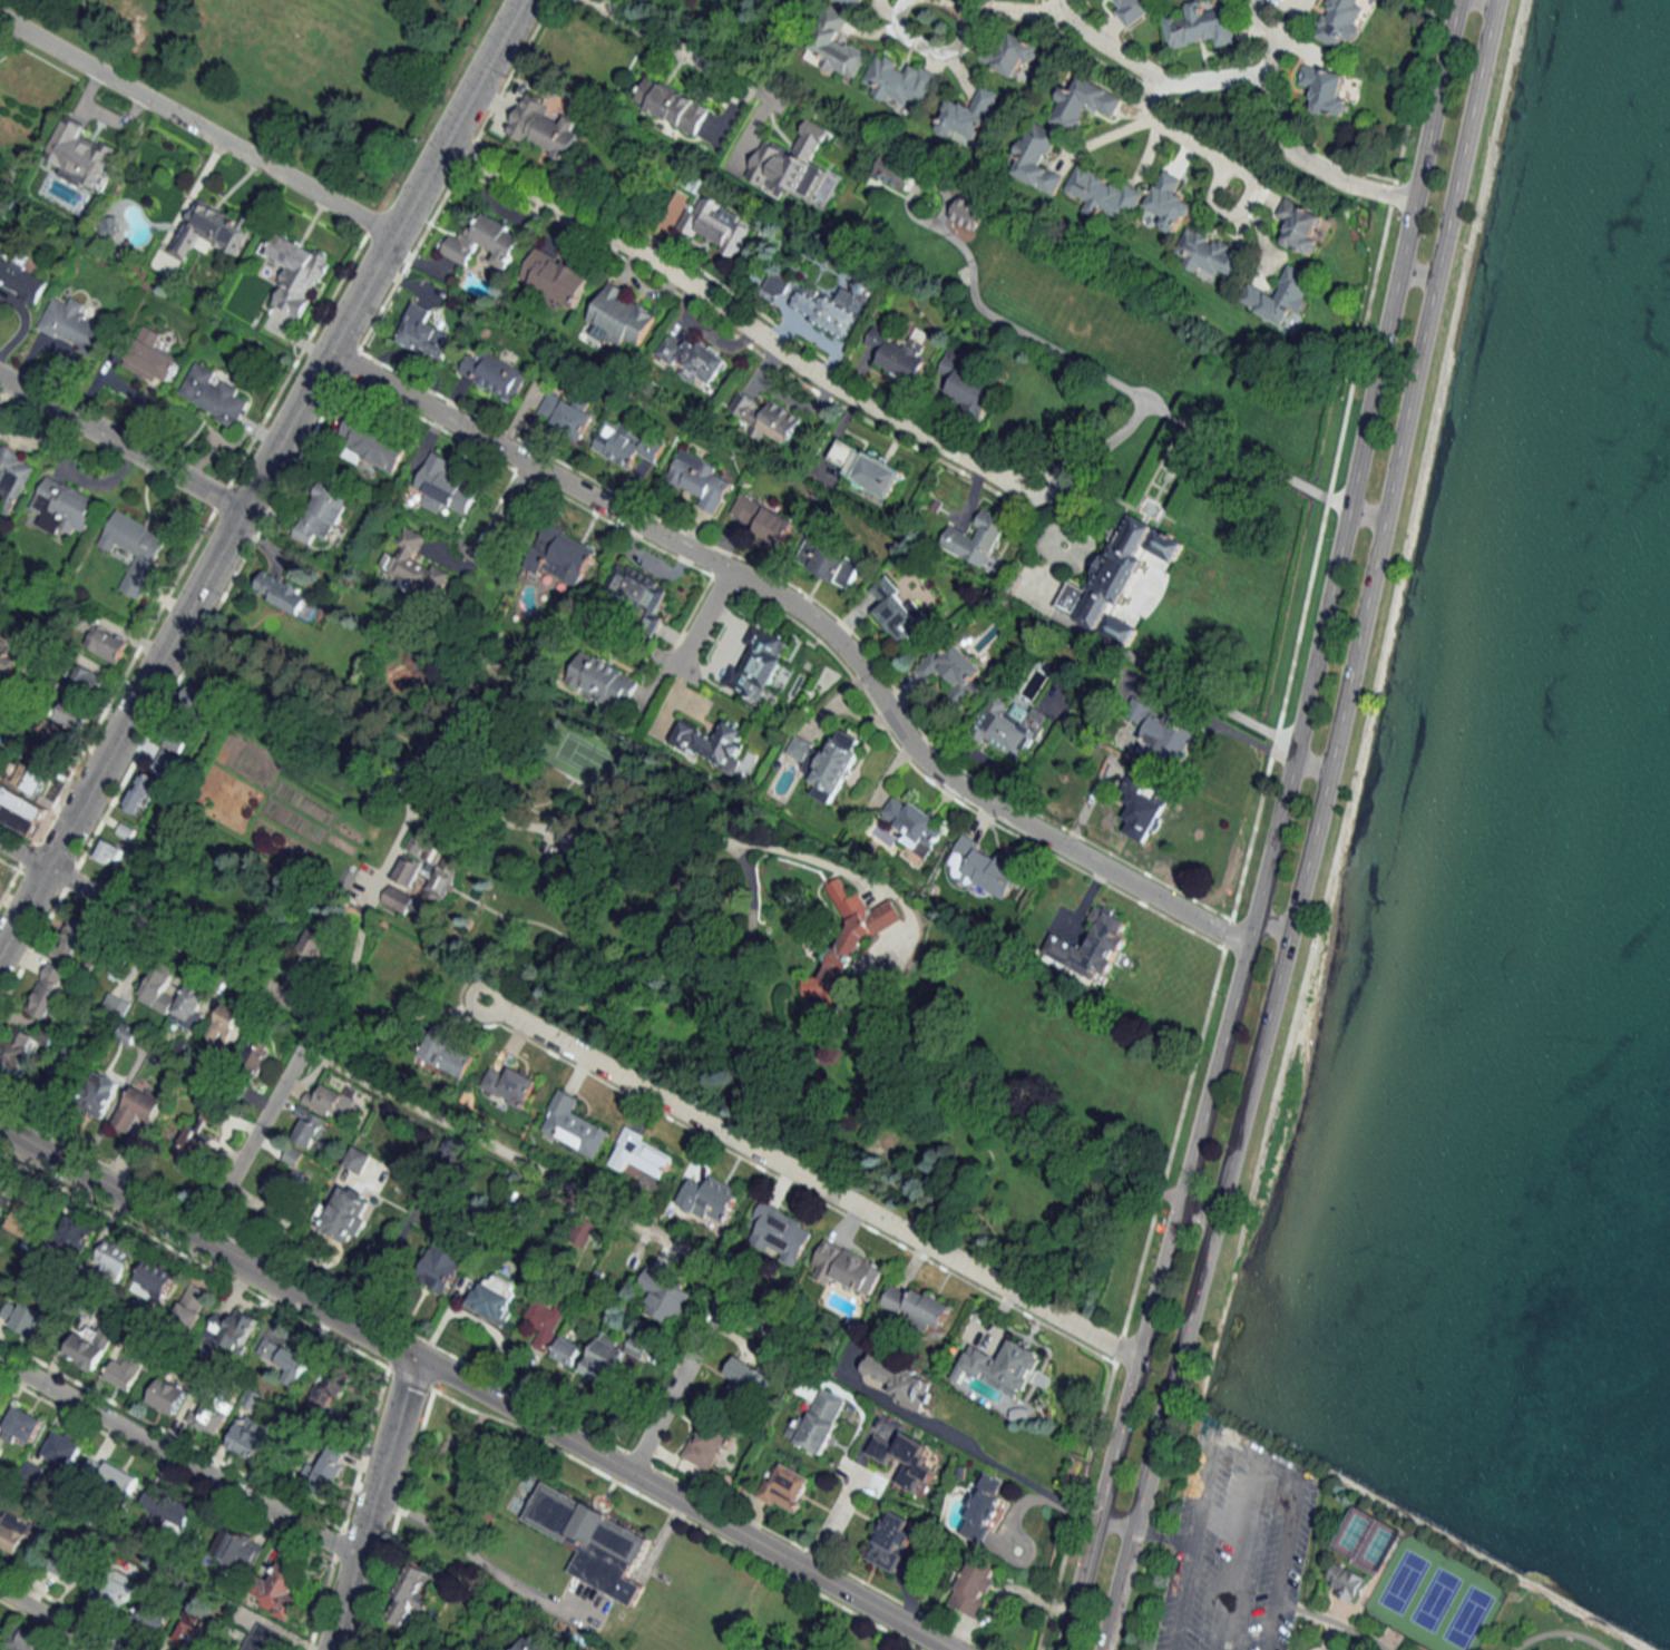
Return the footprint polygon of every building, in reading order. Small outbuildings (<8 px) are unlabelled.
[(855,11),(861,0),(831,0),(855,11)] [(1119,7),(1115,10),(1128,27),(1155,6),(1151,0),(1114,0),(1119,7)] [(1162,17),(1166,47),(1214,40),(1215,46),(1235,43),(1230,7),(1203,10),(1202,0),(1195,0),(1184,2),(1186,14),(1162,17)] [(1322,13),(1311,35),(1339,49),(1344,39),(1354,43),(1362,27),(1355,23),(1363,7),(1357,4),(1359,0),(1327,0),(1320,13),(1322,13)] [(803,59),(855,82),(869,51),(838,38),(848,16),(827,6),(803,59)] [(1024,61),(1033,65),(1042,46),(1008,30),(999,49),(987,43),(979,61),(1017,78),(1024,61)] [(939,75),(909,63),(906,71),(896,67),(898,60),(877,52),(865,83),(876,87),(874,91),(925,111),(939,75)] [(1349,118),(1357,76),(1302,66),(1299,85),(1314,88),(1310,111),(1349,118)] [(1124,96),(1081,74),(1072,92),(1064,87),(1047,120),(1074,134),(1089,103),(1114,116),(1124,96)] [(696,135),(710,105),(646,75),(633,105),(696,135)] [(977,139),(999,94),(982,85),(971,107),(951,98),(935,130),(953,138),(957,130),(977,139)] [(506,134),(568,161),(581,132),(574,128),(578,120),(565,114),(562,122),(546,114),(551,104),(525,92),(506,134)] [(88,126),(65,116),(45,156),(64,165),(59,175),(91,190),(111,149),(83,135),(88,126)] [(824,168),(812,163),(828,128),(808,119),(793,152),(763,139),(746,178),(782,195),(786,186),(811,197),(824,168)] [(1055,195),(1064,175),(1043,165),(1057,132),(1030,120),(1015,154),(1021,157),(1012,176),(1055,195)] [(915,167),(885,152),(873,175),(904,191),(915,167)] [(1143,195),(1079,163),(1065,191),(1087,202),(1081,213),(1098,221),(1103,211),(1129,223),(1143,195)] [(1182,179),(1163,170),(1146,206),(1164,215),(1159,226),(1176,234),(1192,200),(1175,193),(1182,179)] [(682,229),(736,256),(749,232),(715,215),(720,204),(700,194),(682,229)] [(239,257),(255,224),(197,196),(169,253),(187,262),(195,247),(208,253),(213,244),(239,257)] [(1321,238),(1313,235),(1323,214),(1286,197),(1277,215),(1289,221),(1279,242),(1312,257),(1321,238)] [(524,233),(483,214),(471,242),(450,233),(440,254),(467,267),(478,244),(498,253),(493,262),(508,269),(524,233)] [(118,217),(101,217),(101,236),(118,236),(118,217)] [(1244,249),(1187,227),(1178,253),(1186,256),(1183,264),(1217,277),(1220,271),(1234,276),(1244,249)] [(302,319),(334,259),(280,231),(272,246),(264,242),(259,252),(289,267),(271,303),(302,319)] [(535,245),(518,280),(575,308),(591,273),(535,245)] [(24,268),(29,258),(18,253),(13,263),(0,256),(0,287),(35,305),(48,280),(24,268)] [(1300,313),(1316,277),(1289,265),(1275,295),(1248,283),(1239,303),(1284,323),(1291,308),(1300,313)] [(781,299),(791,280),(773,270),(762,289),(781,299)] [(638,347),(658,310),(607,283),(588,318),(609,330),(605,338),(622,347),(626,340),(638,347)] [(837,299),(803,284),(791,310),(851,337),(868,300),(842,289),(837,299)] [(53,297),(37,328),(97,358),(111,330),(81,315),(87,304),(72,296),(68,305),(53,297)] [(395,341),(441,362),(453,336),(424,323),(431,309),(413,301),(395,341)] [(124,367),(157,382),(159,376),(172,382),(182,359),(157,348),(164,333),(143,324),(124,367)] [(928,358),(921,355),(931,334),(915,326),(908,344),(874,328),(866,345),(883,352),(877,364),(917,382),(928,358)] [(654,355),(677,369),(675,371),(691,382),(696,374),(711,384),(728,358),(700,341),(697,345),(686,339),(683,344),(667,335),(654,355)] [(943,400),(984,419),(1000,384),(965,368),(973,353),(952,343),(938,372),(952,379),(943,400)] [(514,402),(528,373),(472,346),(459,375),(514,402)] [(218,371),(196,361),(178,397),(236,426),(249,402),(237,396),(240,391),(215,378),(218,371)] [(802,417),(773,399),(767,408),(739,391),(728,410),(754,425),(749,433),(759,439),(764,431),(786,444),(802,417)] [(592,414),(585,411),(589,402),(576,397),(574,403),(548,392),(537,418),(583,437),(592,414)] [(338,441),(346,444),(341,456),(361,464),(363,458),(396,472),(409,443),(348,416),(338,441)] [(632,469),(639,453),(655,461),(663,445),(607,419),(592,450),(632,469)] [(890,498),(904,469),(840,438),(830,459),(848,468),(845,475),(890,498)] [(37,462),(0,444),(0,495),(17,504),(37,462)] [(716,514),(730,485),(711,476),(716,465),(682,449),(668,479),(701,495),(697,505),(716,514)] [(443,504),(466,514),(478,487),(446,472),(452,460),(431,451),(415,487),(426,492),(421,505),(439,513),(443,504)] [(101,500),(47,473),(30,508),(41,514),(35,525),(57,536),(62,526),(83,537),(101,500)] [(292,536),(309,546),(315,535),(327,543),(353,499),(324,482),(292,536)] [(785,544),(796,518),(740,494),(729,520),(785,544)] [(170,536),(116,508),(98,545),(114,553),(118,545),(137,554),(119,590),(139,599),(170,536)] [(939,545),(985,569),(1010,521),(985,508),(971,536),(949,525),(939,545)] [(1130,645),(1138,626),(1109,614),(1114,602),(1122,606),(1143,559),(1139,557),(1154,524),(1125,512),(1090,591),(1068,581),(1054,611),(1130,645)] [(596,546),(544,523),(524,569),(539,575),(542,570),(579,586),(596,546)] [(440,598),(450,572),(416,559),(425,535),(407,528),(395,557),(386,553),(378,573),(440,598)] [(1174,562),(1185,542),(1157,528),(1147,548),(1174,562)] [(849,588),(861,564),(809,538),(797,562),(849,588)] [(618,562),(602,597),(644,615),(639,627),(652,633),(672,586),(618,562)] [(314,621),(324,600),(263,571),(253,593),(314,621)] [(874,611),(903,646),(930,623),(889,574),(871,589),(883,604),(874,611)] [(84,647),(117,663),(128,642),(94,626),(99,615),(84,607),(77,622),(93,629),(84,647)] [(789,640),(751,626),(745,644),(751,646),(743,669),(730,664),(724,682),(740,688),(743,680),(770,690),(789,640)] [(19,649),(0,641),(0,676),(7,679),(19,649)] [(914,670),(927,684),(942,669),(956,684),(946,693),(959,706),(977,689),(970,681),(983,670),(957,642),(942,657),(935,649),(914,670)] [(565,685),(624,711),(639,678),(580,651),(565,685)] [(78,682),(100,693),(108,677),(86,667),(78,682)] [(183,698),(193,703),(198,691),(188,687),(183,698)] [(1050,716),(1034,706),(1028,716),(993,695),(970,734),(1021,764),(1050,716)] [(55,716),(80,732),(91,715),(66,699),(55,716)] [(1146,725),(1135,752),(1181,770),(1198,726),(1131,699),(1124,716),(1146,725)] [(37,735),(65,750),(74,734),(45,718),(37,735)] [(669,742),(733,775),(747,747),(737,742),(744,728),(725,719),(715,737),(681,720),(669,742)] [(860,750),(856,749),(862,738),(840,727),(828,751),(794,735),(785,753),(806,764),(801,775),(818,784),(813,795),(834,805),(860,750)] [(169,775),(188,737),(170,728),(162,745),(164,745),(153,768),(169,775)] [(49,773),(20,762),(11,783),(40,795),(49,773)] [(158,780),(143,771),(122,805),(137,815),(158,780)] [(1125,833),(1149,843),(1165,802),(1143,794),(1148,781),(1130,774),(1120,800),(1130,804),(1125,818),(1130,820),(1125,833)] [(32,835),(47,808),(5,786),(0,794),(0,818),(32,835)] [(926,858),(946,825),(894,793),(881,815),(908,832),(901,843),(926,858)] [(381,903),(406,913),(407,909),(425,917),(433,898),(445,903),(464,858),(412,836),(406,852),(405,852),(394,879),(411,886),(417,873),(430,879),(421,899),(388,885),(381,903)] [(1007,901),(1023,869),(962,837),(945,869),(1007,901)] [(117,867),(126,848),(104,838),(96,857),(117,867)] [(847,925),(819,979),(809,974),(805,975),(800,985),(804,992),(821,1001),(825,1009),(830,1007),(865,938),(898,923),(901,918),(892,899),(871,909),(864,905),(855,885),(843,879),(834,896),(847,925)] [(1052,933),(1042,954),(1104,983),(1126,937),(1121,935),(1127,921),(1104,910),(1086,948),(1052,933)] [(338,927),(318,915),(298,947),(319,959),(338,927)] [(77,950),(87,955),(99,930),(69,916),(50,956),(70,965),(77,950)] [(49,1019),(68,972),(46,963),(27,1010),(49,1019)] [(165,991),(174,972),(155,963),(138,999),(166,1013),(174,995),(165,991)] [(189,1027),(207,992),(188,982),(170,1018),(189,1027)] [(101,1007),(122,1018),(131,1001),(109,990),(101,1007)] [(205,1038),(224,1047),(242,1011),(222,1002),(205,1038)] [(0,1053),(0,1062),(20,1072),(38,1038),(14,1025),(0,1053)] [(476,1046),(432,1026),(418,1058),(462,1078),(476,1046)] [(272,1045),(254,1035),(239,1062),(257,1072),(272,1045)] [(538,1080),(510,1065),(505,1074),(490,1067),(480,1087),(522,1110),(538,1080)] [(80,1107),(101,1119),(121,1083),(100,1071),(80,1107)] [(308,1091),(303,1101),(345,1123),(357,1100),(324,1083),(317,1096),(308,1091)] [(163,1100),(134,1085),(113,1123),(132,1133),(141,1115),(152,1121),(163,1100)] [(573,1113),(580,1098),(558,1088),(538,1133),(596,1158),(609,1129),(573,1113)] [(176,1153),(204,1166),(217,1139),(204,1133),(209,1121),(222,1128),(228,1114),(210,1105),(201,1122),(193,1117),(176,1153)] [(325,1117),(299,1105),(295,1115),(303,1119),(294,1140),(311,1148),(325,1117)] [(608,1164),(625,1171),(629,1164),(664,1179),(676,1151),(623,1128),(608,1164)] [(372,1154),(353,1145),(343,1166),(362,1175),(372,1154)] [(302,1152),(289,1146),(283,1161),(296,1167),(302,1152)] [(303,1181),(279,1166),(264,1189),(288,1205),(303,1181)] [(724,1220),(736,1191),(708,1179),(706,1185),(690,1179),(680,1202),(724,1220)] [(6,1183),(0,1180),(0,1214),(2,1215),(11,1198),(1,1192),(6,1183)] [(320,1229),(352,1245),(375,1200),(343,1184),(320,1229)] [(6,1225),(33,1240),(51,1210),(23,1194),(6,1225)] [(795,1267),(814,1226),(765,1203),(746,1243),(795,1267)] [(97,1229),(73,1216),(60,1239),(84,1252),(97,1229)] [(136,1253),(107,1237),(94,1261),(124,1277),(136,1253)] [(450,1294),(467,1250),(435,1237),(418,1281),(450,1294)] [(810,1270),(871,1297),(885,1265),(824,1238),(810,1270)] [(164,1298),(177,1274),(148,1258),(135,1282),(164,1298)] [(644,1310),(675,1326),(693,1288),(648,1266),(639,1285),(653,1292),(644,1310)] [(502,1324),(520,1286),(486,1269),(468,1308),(502,1324)] [(211,1293),(191,1283),(175,1315),(196,1324),(211,1293)] [(880,1306),(908,1319),(906,1322),(926,1332),(930,1323),(940,1328),(952,1304),(914,1287),(911,1294),(890,1284),(880,1306)] [(533,1346),(546,1352),(567,1308),(538,1294),(524,1322),(540,1330),(533,1346)] [(53,1318),(11,1297),(0,1318),(0,1320),(41,1341),(53,1318)] [(258,1319),(237,1307),(231,1318),(218,1311),(206,1334),(239,1352),(258,1319)] [(112,1335),(89,1325),(86,1333),(77,1330),(66,1357),(97,1370),(112,1335)] [(630,1345),(602,1332),(583,1373),(611,1386),(630,1345)] [(283,1380),(296,1387),(310,1359),(264,1335),(256,1352),(288,1369),(283,1380)] [(551,1357),(572,1367),(583,1346),(561,1335),(551,1357)] [(970,1343),(951,1379),(959,1383),(966,1371),(1019,1400),(1043,1354),(1011,1337),(999,1359),(970,1343)] [(921,1411),(934,1378),(869,1353),(862,1372),(893,1384),(888,1398),(921,1411)] [(725,1397),(751,1408),(767,1370),(734,1356),(726,1375),(734,1378),(725,1397)] [(106,1379),(132,1391),(142,1370),(116,1358),(106,1379)] [(340,1400),(351,1376),(328,1366),(309,1408),(321,1414),(330,1395),(340,1400)] [(149,1402),(177,1416),(189,1390),(162,1377),(149,1402)] [(805,1421),(794,1416),(784,1437),(821,1454),(846,1400),(821,1388),(805,1421)] [(188,1423),(218,1436),(227,1415),(197,1402),(188,1423)] [(683,1456),(708,1470),(728,1434),(702,1420),(683,1456)] [(228,1450),(260,1461),(271,1433),(238,1422),(228,1450)] [(44,1454),(71,1468),(84,1443),(57,1429),(44,1454)] [(875,1435),(867,1453),(887,1462),(891,1454),(906,1461),(896,1483),(922,1495),(942,1452),(902,1433),(896,1445),(875,1435)] [(319,1467),(308,1463),(302,1478),(334,1489),(348,1449),(328,1442),(319,1467)] [(129,1497),(140,1476),(108,1460),(105,1466),(95,1461),(87,1475),(129,1497)] [(756,1497),(793,1514),(811,1478),(781,1463),(776,1475),(768,1471),(756,1497)] [(958,1528),(983,1541),(1004,1499),(996,1495),(1003,1481),(986,1473),(958,1528)] [(651,1534),(541,1483),(524,1521),(581,1548),(569,1574),(634,1605),(644,1584),(630,1578),(651,1534)] [(140,1507),(186,1530),(197,1508),(151,1486),(140,1507)] [(894,1573),(914,1534),(905,1529),(910,1519),(889,1508),(864,1558),(894,1573)] [(33,1526),(8,1511),(0,1525),(0,1545),(16,1554),(33,1526)] [(255,1565),(264,1544),(224,1528),(212,1558),(237,1568),(240,1559),(255,1565)] [(92,1557),(64,1541),(48,1569),(60,1575),(64,1566),(82,1576),(92,1557)] [(257,1604),(292,1622),(303,1600),(292,1594),(307,1565),(284,1553),(257,1604)] [(979,1617),(999,1569),(970,1557),(949,1605),(979,1617)] [(408,1561),(385,1617),(405,1625),(413,1606),(426,1611),(432,1596),(423,1593),(430,1576),(438,1579),(439,1575),(408,1561)] [(1368,1579),(1336,1562),(1326,1580),(1336,1586),(1333,1592),(1354,1604),(1368,1579)] [(93,1580),(106,1590),(102,1594),(120,1608),(136,1588),(106,1564),(93,1580)] [(135,1618),(163,1633),(174,1613),(146,1598),(135,1618)] [(185,1619),(173,1639),(192,1649),(202,1649),(211,1634),(185,1619)] [(15,1625),(7,1649),(12,1649),(44,1649),(49,1636),(15,1625)] [(286,1646),(253,1629),(243,1649),(284,1649),(286,1646)] [(527,1633),(518,1649),(556,1649),(527,1633)]
